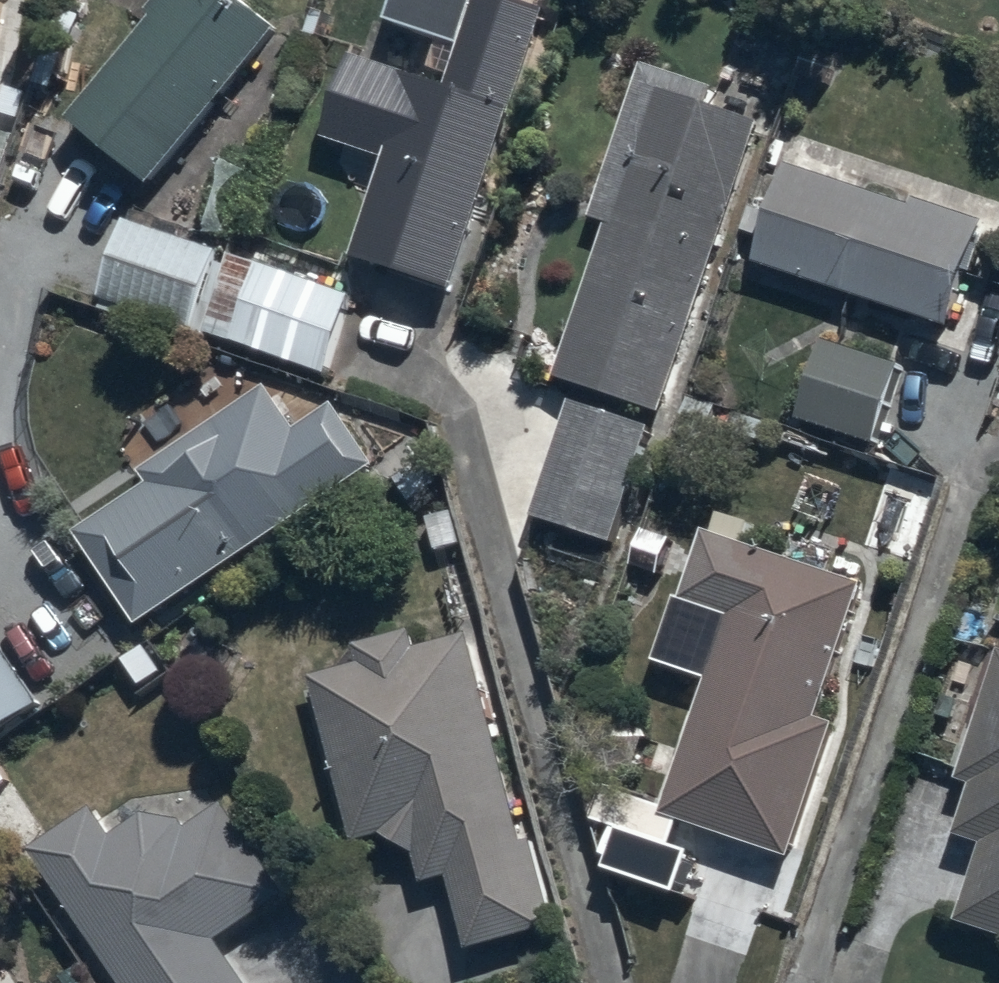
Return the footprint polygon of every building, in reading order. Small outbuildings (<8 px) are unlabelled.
[(237,0),(170,0),(74,107),(153,178),(279,38),(237,0)] [(544,7),(523,0),(429,0),(425,11),(415,8),(397,63),(351,47),(322,132),(384,153),(352,250),(453,284),(544,7)] [(660,406),(757,115),(698,96),(703,82),(643,62),(595,208),(613,214),(561,373),(660,406)] [(786,155),(753,256),(949,320),(982,219),(786,155)] [(216,248),(127,215),(125,214),(97,289),(189,323),(216,248)] [(351,295),(226,249),(199,324),(324,370),(351,295)] [(799,411),(805,413),(872,438),(899,365),(826,338),(799,411)] [(73,515),(142,617),(375,458),(333,397),(294,424),(265,380),(145,462),(154,477),(122,499),(114,487),(73,515)] [(648,422),(570,398),(535,510),(612,534),(648,422)] [(939,475),(900,460),(884,505),(894,509),(885,536),(914,546),(939,475)] [(685,595),(728,609),(660,807),(792,852),(839,715),(821,709),(864,582),(708,528),(685,595)] [(359,835),(389,827),(415,845),(422,874),(449,868),(466,939),(554,918),(532,830),(519,833),(469,627),(414,641),(410,627),(353,641),(357,657),(318,666),(359,835)] [(33,699),(0,644),(0,719),(33,699)] [(959,762),(977,768),(959,820),(986,830),(957,911),(998,926),(998,651),(959,762)] [(35,847),(125,982),(250,982),(217,933),(285,889),(226,799),(182,828),(181,826),(179,824),(177,822),(175,820),(173,819),(171,817),(169,816),(166,814),(164,813),(161,812),(159,811),(156,811),(154,810),(151,810),(148,810),(146,810),(143,810),(140,810),(138,810),(135,811),(133,812),(130,812),(128,813),(125,815),(123,816),(121,817),(118,819),(116,820),(114,822),(112,824),(111,826),(109,828),(107,830),(106,832),(105,835),(89,812),(35,847)]
